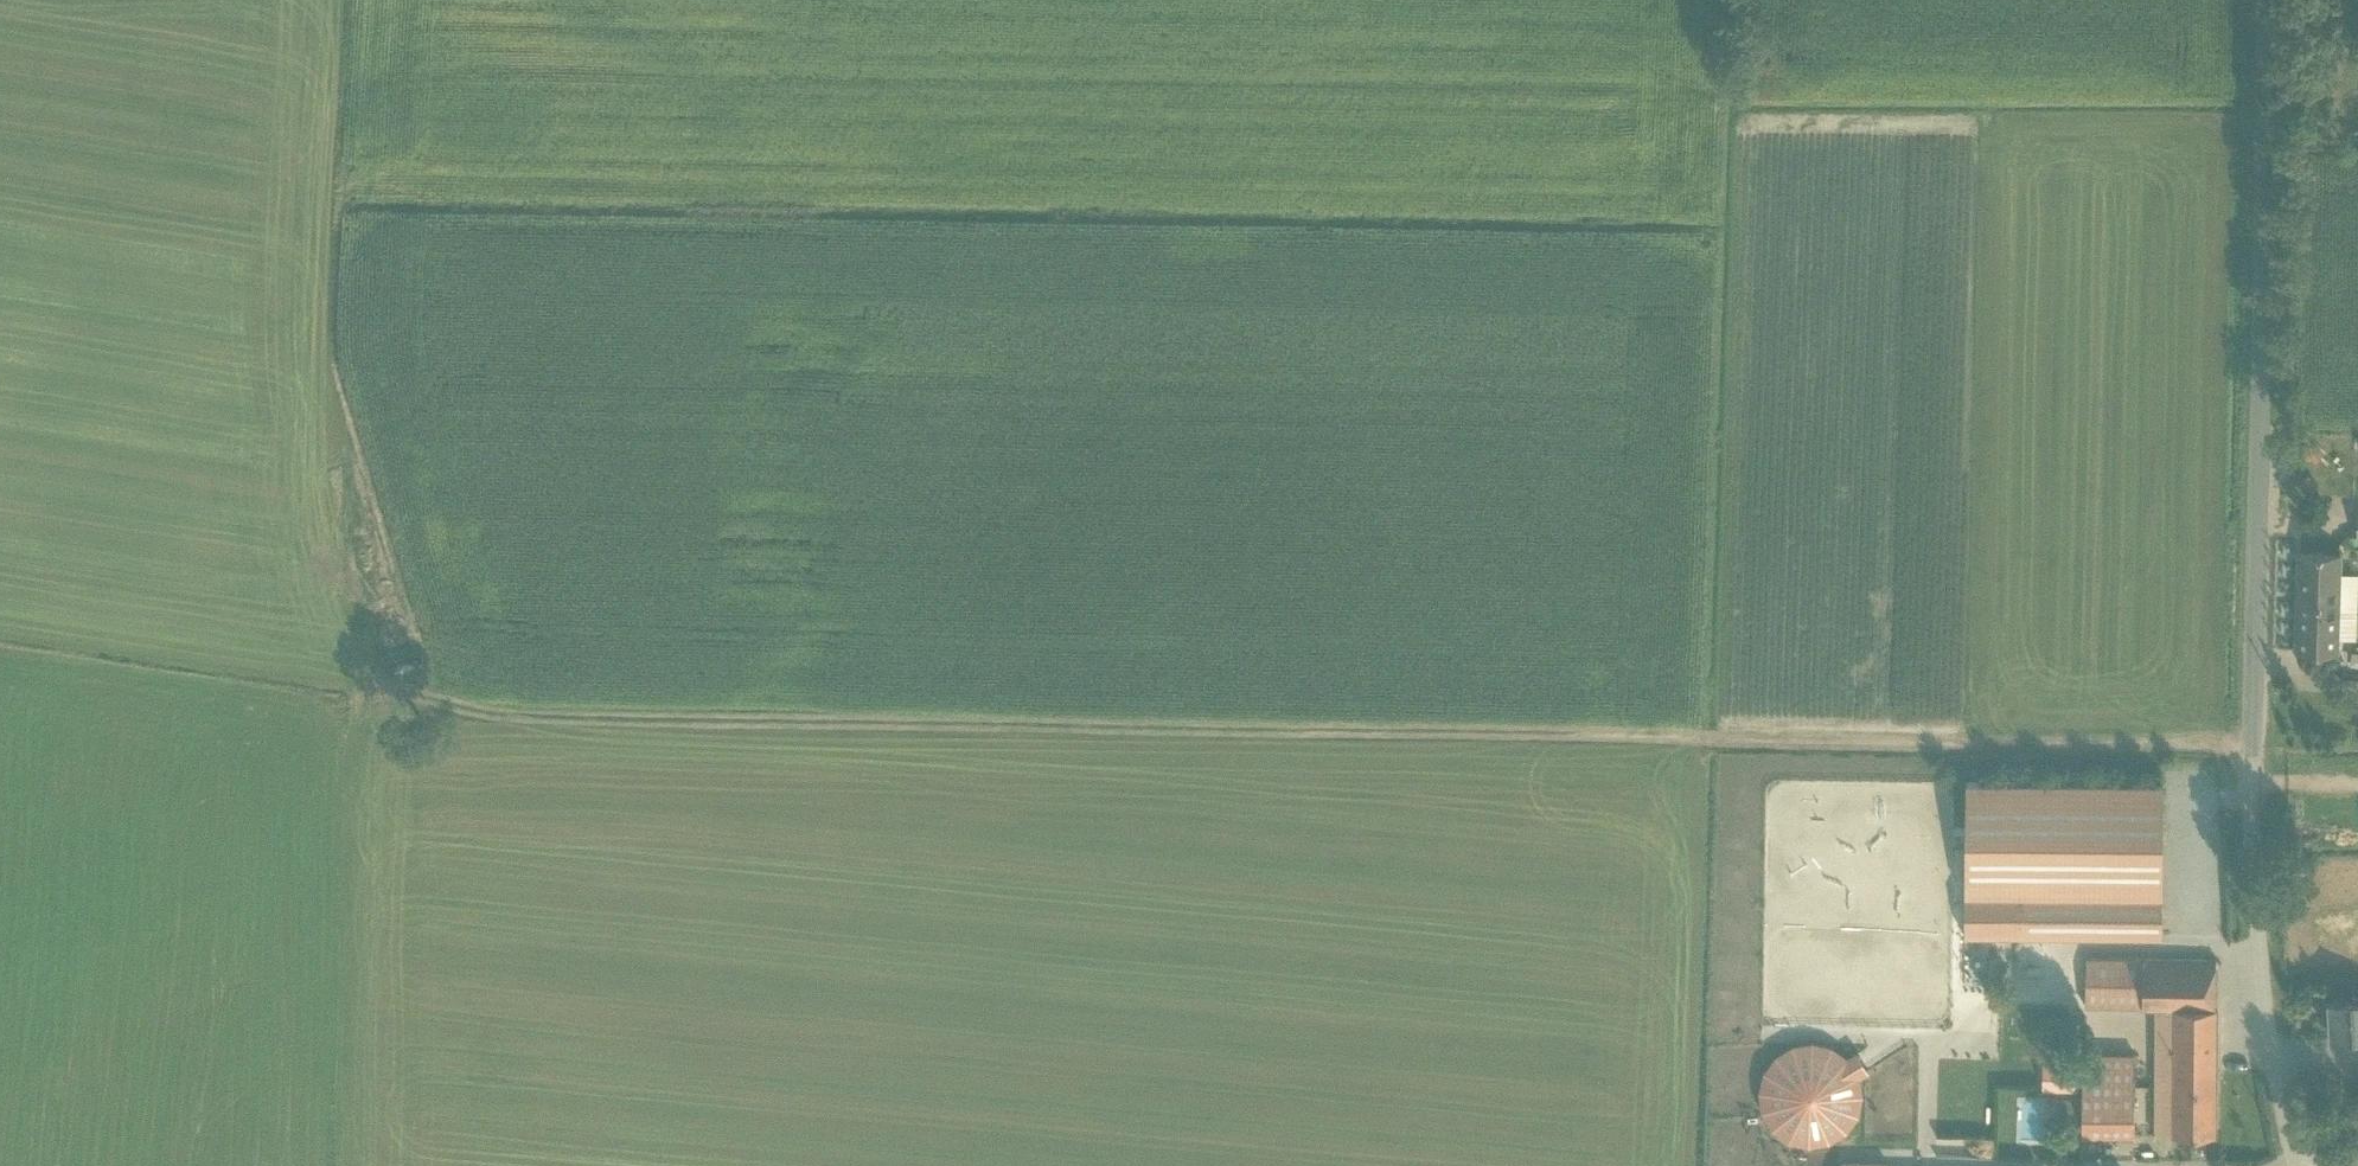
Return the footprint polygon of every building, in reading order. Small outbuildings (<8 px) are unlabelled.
[(2340,554),(2326,554),(2322,554),(2321,552),(2317,552),(2317,553),(2299,553),(2296,650),(2337,651),(2340,554)] [(2195,934),(2197,775),(1996,773),(1995,844),(1994,844),(1993,931),(2195,934)] [(2357,1036),(2357,993),(2326,996),(2330,1038),(2357,1036)] [(2171,1131),(2219,1133),(2222,1009),(2175,1007),(2171,1131)] [(1793,1143),(1893,1140),(1890,1044),(1863,1045),(1862,1032),(1799,1034),(1800,1051),(1790,1052),(1793,1143)] [(2164,1050),(2111,1051),(2112,1140),(2166,1139),(2164,1050)] [(2070,1054),(2071,1088),(2107,1088),(2107,1054),(2070,1054)]
